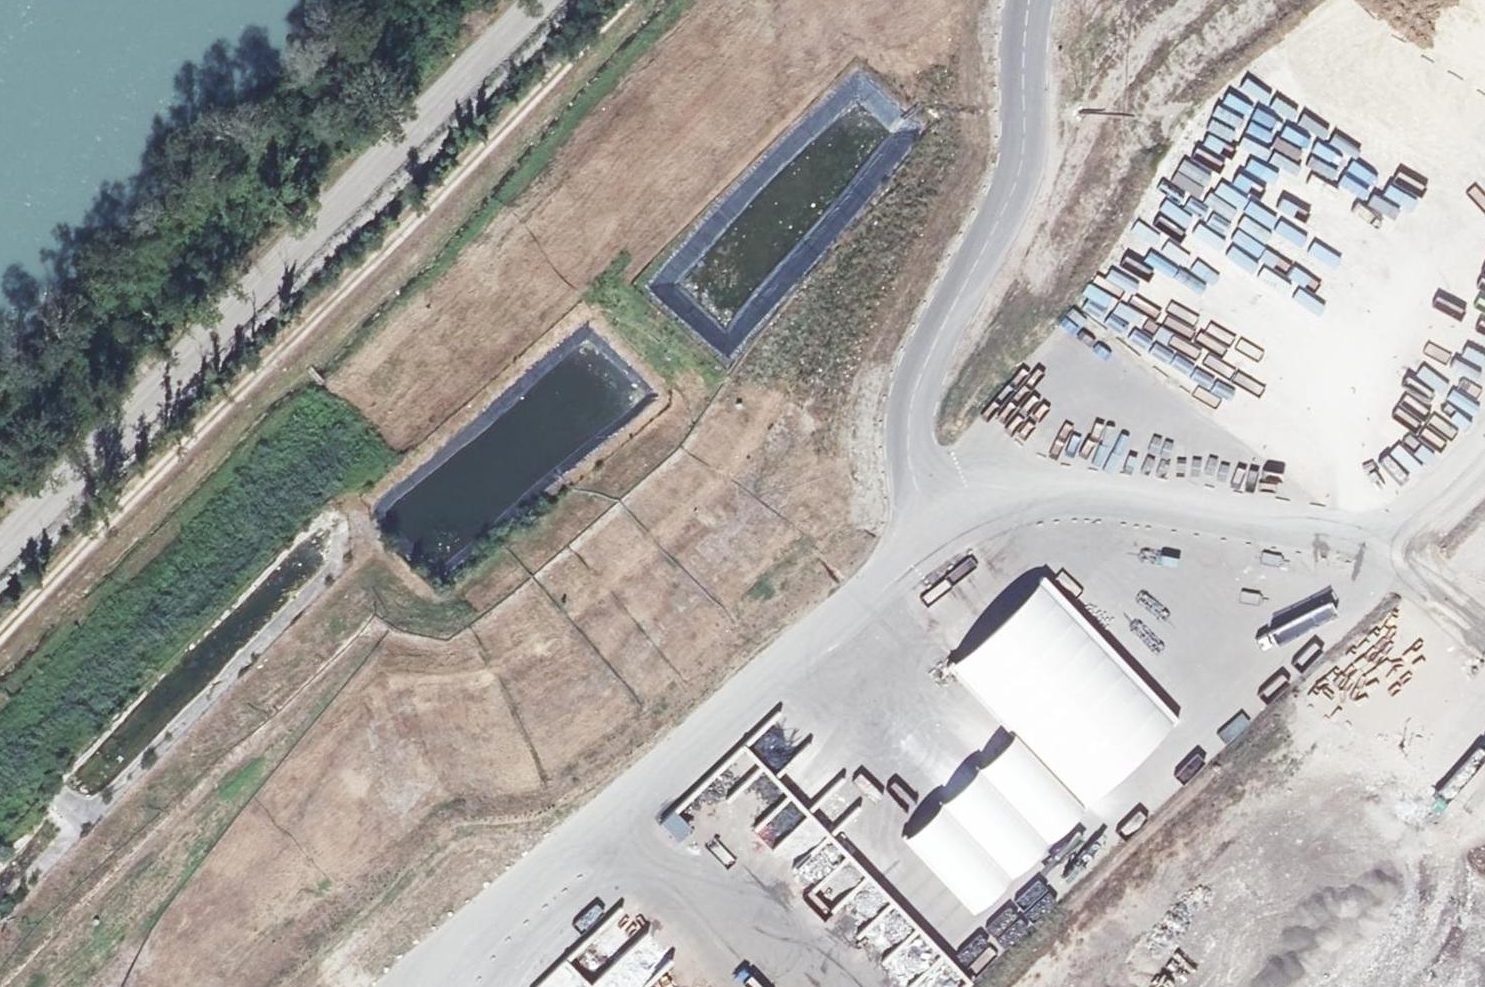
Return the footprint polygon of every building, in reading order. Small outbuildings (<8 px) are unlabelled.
[(779,762),(796,788),(818,773),(800,747),(779,762)] [(807,785),(797,791),(812,816),(822,810),(807,785)] [(837,811),(816,824),(832,850),(854,836),(837,811)] [(751,905),(759,927),(782,918),(773,896),(751,905)]
